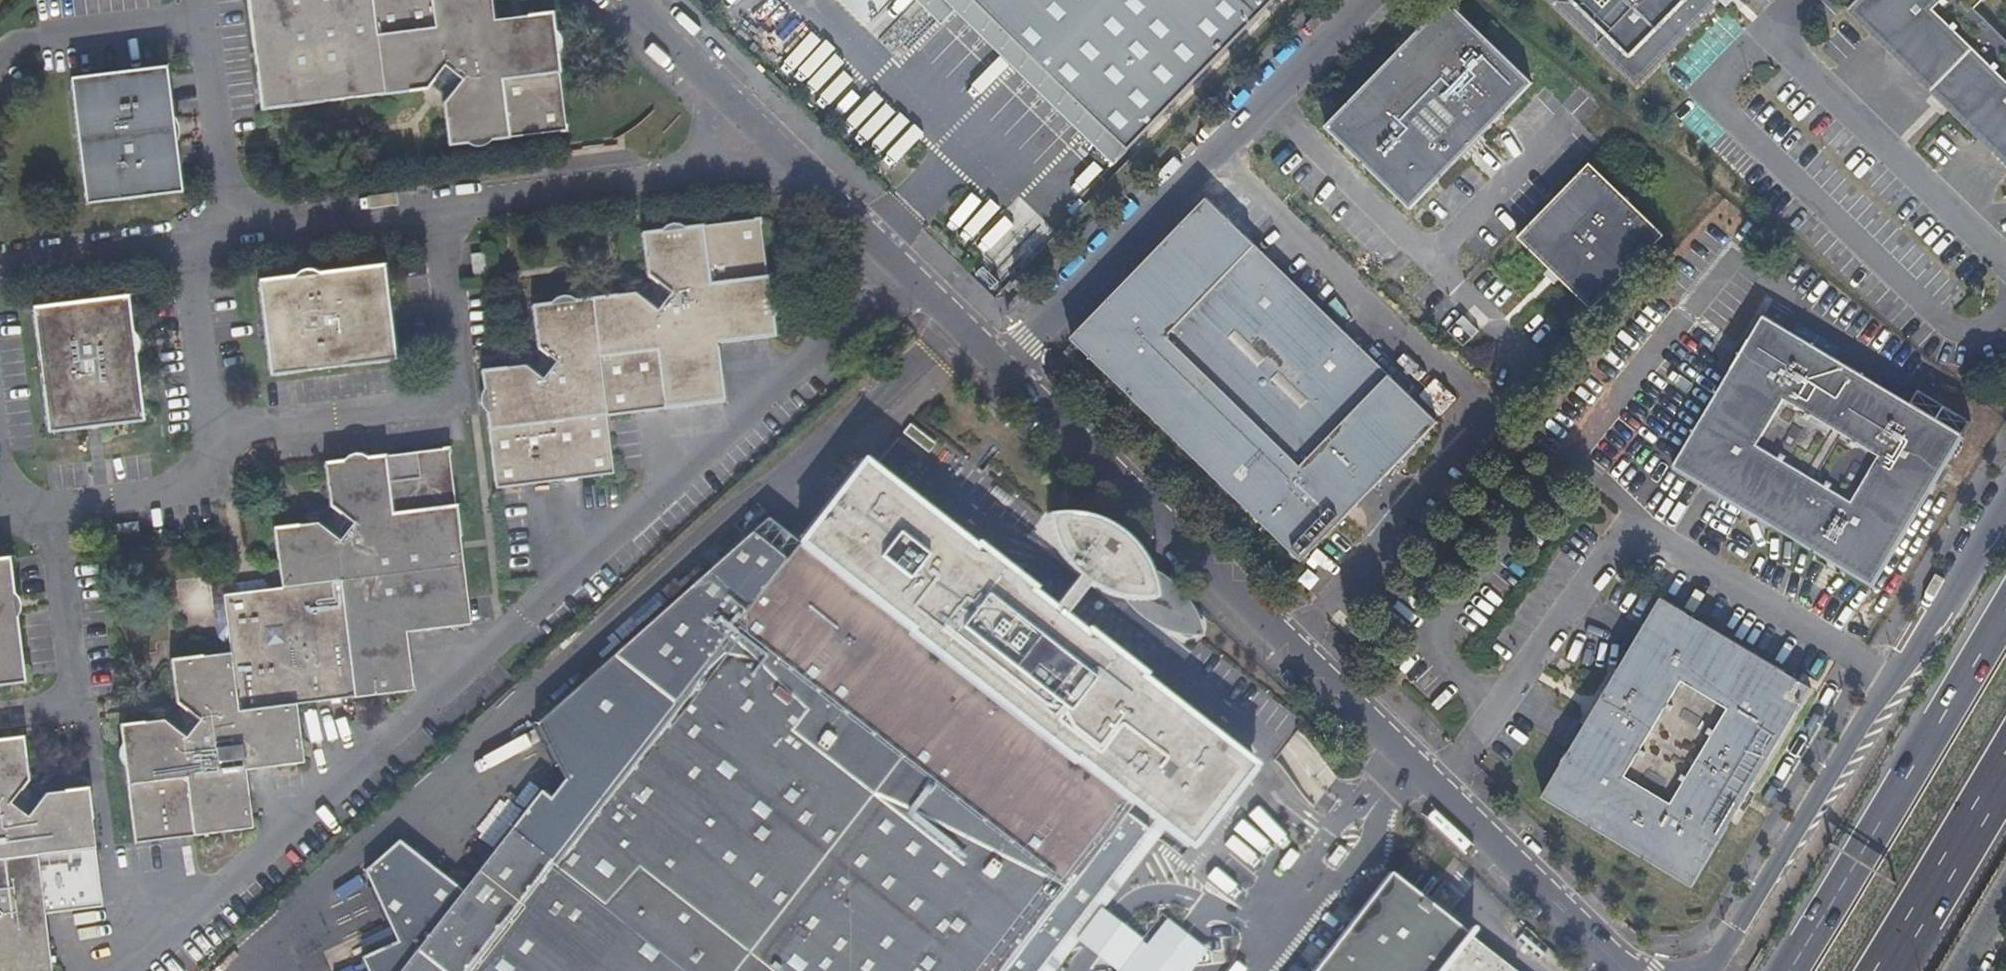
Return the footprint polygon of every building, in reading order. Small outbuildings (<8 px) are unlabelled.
[(264,114),(432,92),(436,88),(448,98),(446,101),(451,143),(567,128),(552,10),(494,18),(492,0),(249,0),(264,114)] [(944,22),(957,9),(1117,163),(1131,147),(979,0),(920,0),(944,22)] [(1131,147),(1274,0),(979,0),(1131,147)] [(1637,93),(1729,0),(1542,0),(1637,93)] [(1849,15),(2005,170),(2005,0),(1864,0),(1849,15)] [(1529,86),(1442,1),(1321,125),(1407,209),(1529,86)] [(170,74),(169,63),(74,74),(87,199),(182,188),(180,167),(176,141),(176,139),(172,134),(170,115),(174,111),(174,108),(170,74)] [(872,116),(883,125),(865,144),(889,167),(915,138),(881,106),(872,116)] [(1079,171),(1094,147),(1080,139),(1065,162),(1079,171)] [(1661,237),(1587,164),(1515,237),(1589,310),(1661,237)] [(1437,423),(1205,197),(1068,336),(1301,562),(1437,423)] [(486,370),(501,488),(579,478),(618,472),(618,469),(611,419),(611,413),(726,398),(719,341),(774,334),(758,216),(643,232),(648,274),(655,280),(642,297),(637,292),(537,305),(542,347),(549,353),(535,370),(530,365),(486,370)] [(487,253),(471,255),(475,281),(487,280),(490,280),(487,253)] [(270,371),(393,356),(382,262),(316,270),(313,277),(299,278),(295,273),(260,277),(270,371)] [(980,280),(995,294),(1004,285),(989,271),(980,280)] [(48,429),(143,418),(136,353),(131,349),(130,337),(134,333),(130,293),(35,304),(48,429)] [(1672,469),(1871,588),(1961,438),(1763,319),(1672,469)] [(409,630),(474,622),(471,594),(471,591),(452,446),(325,462),(331,505),(332,505),(338,511),(323,527),(319,522),(276,528),(283,587),(336,581),(348,696),(416,688),(409,630)] [(795,544),(1130,802),(1153,820),(1188,847),(1253,766),(1061,617),(1050,609),(888,483),(888,484),(860,463),(795,544)] [(1057,555),(1062,562),(1077,574),(1088,582),(1102,594),(1115,598),(1122,600),(1129,600),(1142,600),(1153,599),(1152,588),(1149,577),(1146,568),(1141,559),(1135,550),(1129,542),(1122,536),(1117,532),(1105,524),(1099,521),(1093,518),(1084,516),(1072,514),(1065,513),(1053,513),(1045,515),(1045,517),(1046,527),(1050,541),(1054,550),(1057,555)] [(1130,802),(795,544),(763,519),(608,657),(628,696),(636,711),(653,725),(585,812),(565,838),(547,862),(507,831),(398,970),(997,970),(1010,953),(1014,956),(1028,956),(1124,833),(1122,816),(1120,815),(1130,802)] [(111,539),(137,536),(135,524),(135,522),(109,525),(111,539)] [(26,681),(17,616),(11,612),(9,597),(13,592),(8,557),(0,558),(0,684),(26,681)] [(1077,574),(1050,609),(1061,617),(1088,582),(1077,574)] [(225,594),(271,589),(271,585),(264,577),(211,583),(217,632),(224,644),(230,643),(225,594)] [(271,589),(225,594),(230,643),(231,653),(237,708),(299,702),(348,696),(336,581),(283,587),(271,589)] [(1809,691),(1653,597),(1616,659),(1534,796),(1689,890),(1809,691)] [(124,724),(138,840),(255,824),(248,767),(306,760),(299,702),(237,708),(231,653),(175,660),(180,700),(187,706),(203,719),(189,737),(173,724),(166,719),(124,724)] [(628,696),(543,806),(562,821),(575,805),(585,812),(653,725),(636,711),(628,696)] [(187,706),(173,724),(189,737),(203,719),(187,706)] [(49,917),(106,909),(92,790),(50,795),(45,800),(26,786),(31,780),(25,737),(0,740),(0,970),(56,970),(49,917)] [(1130,802),(1120,815),(1122,816),(1124,833),(1028,956),(1014,956),(1010,953),(997,970),(1034,970),(1041,962),(1062,934),(1107,877),(1129,850),(1153,820),(1130,802)] [(501,826),(507,831),(511,824),(487,806),(478,818),(496,832),(501,826)] [(511,824),(507,831),(547,862),(565,838),(524,807),(511,824)] [(1354,841),(1346,835),(1337,846),(1344,852),(1354,841)] [(1129,850),(1107,877),(1156,914),(1112,970),(1195,970),(1250,900),(1198,859),(1177,887),(1129,850)] [(1386,873),(1310,970),(1510,970),(1386,873)] [(331,900),(355,892),(351,880),(327,888),(331,900)] [(1062,934),(1041,962),(1052,970),(1110,970),(1062,934)]
